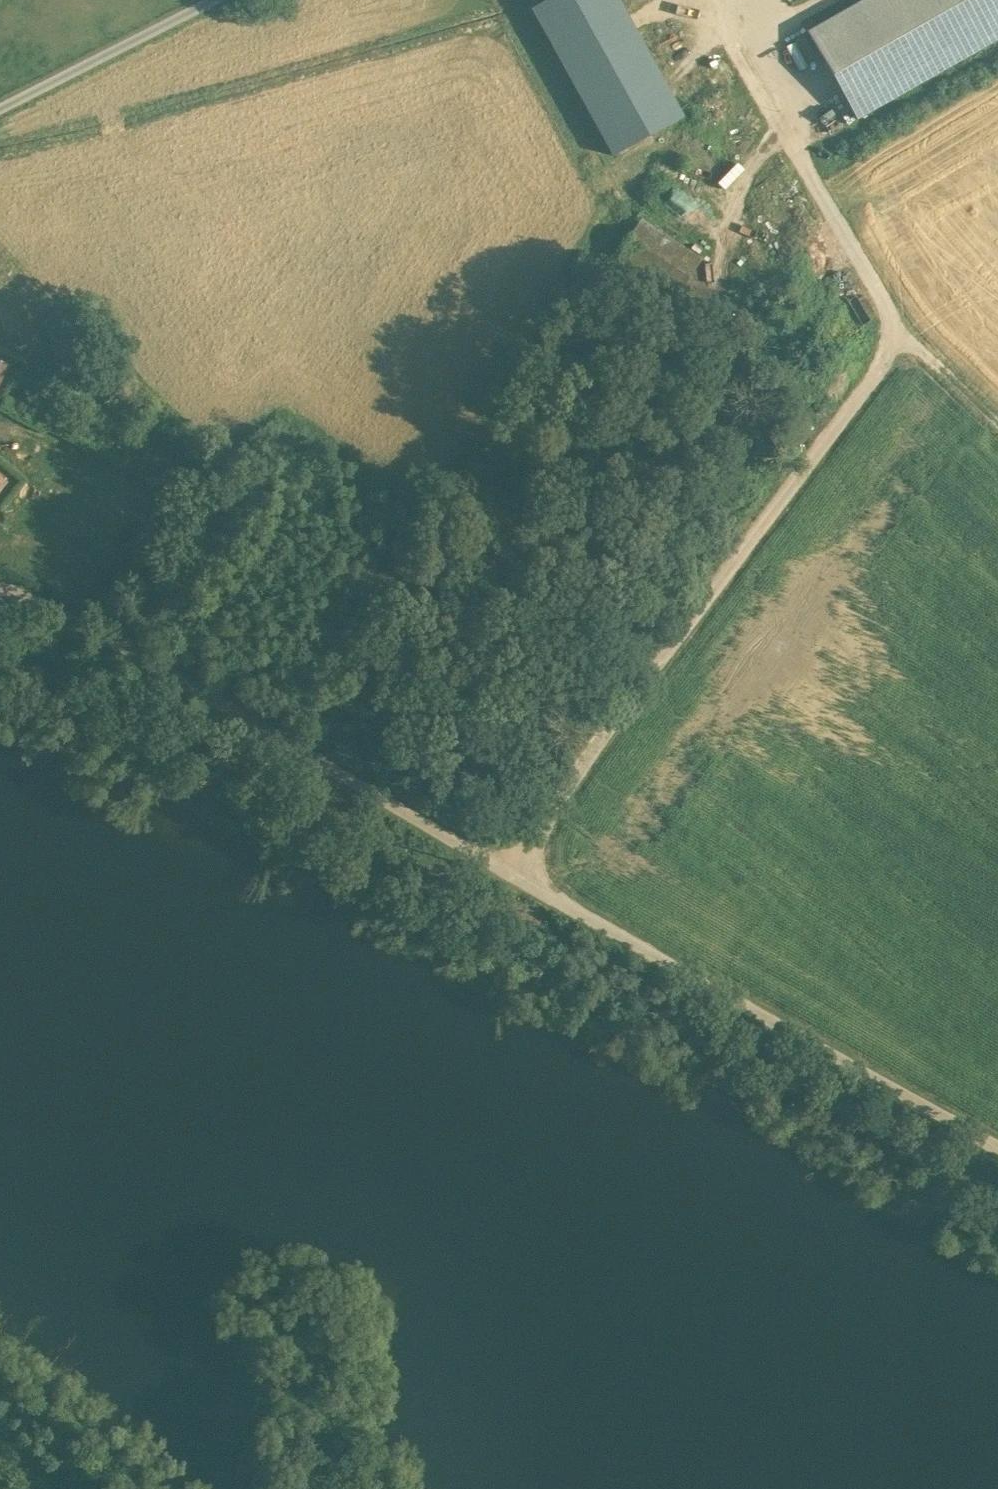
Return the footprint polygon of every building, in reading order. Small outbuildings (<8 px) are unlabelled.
[(527,3),(605,156),(679,119),(618,0),(533,0),(527,3)] [(807,32),(857,122),(997,43),(997,0),(864,0),(807,32)] [(140,541),(125,536),(121,545),(137,551),(140,541)]
